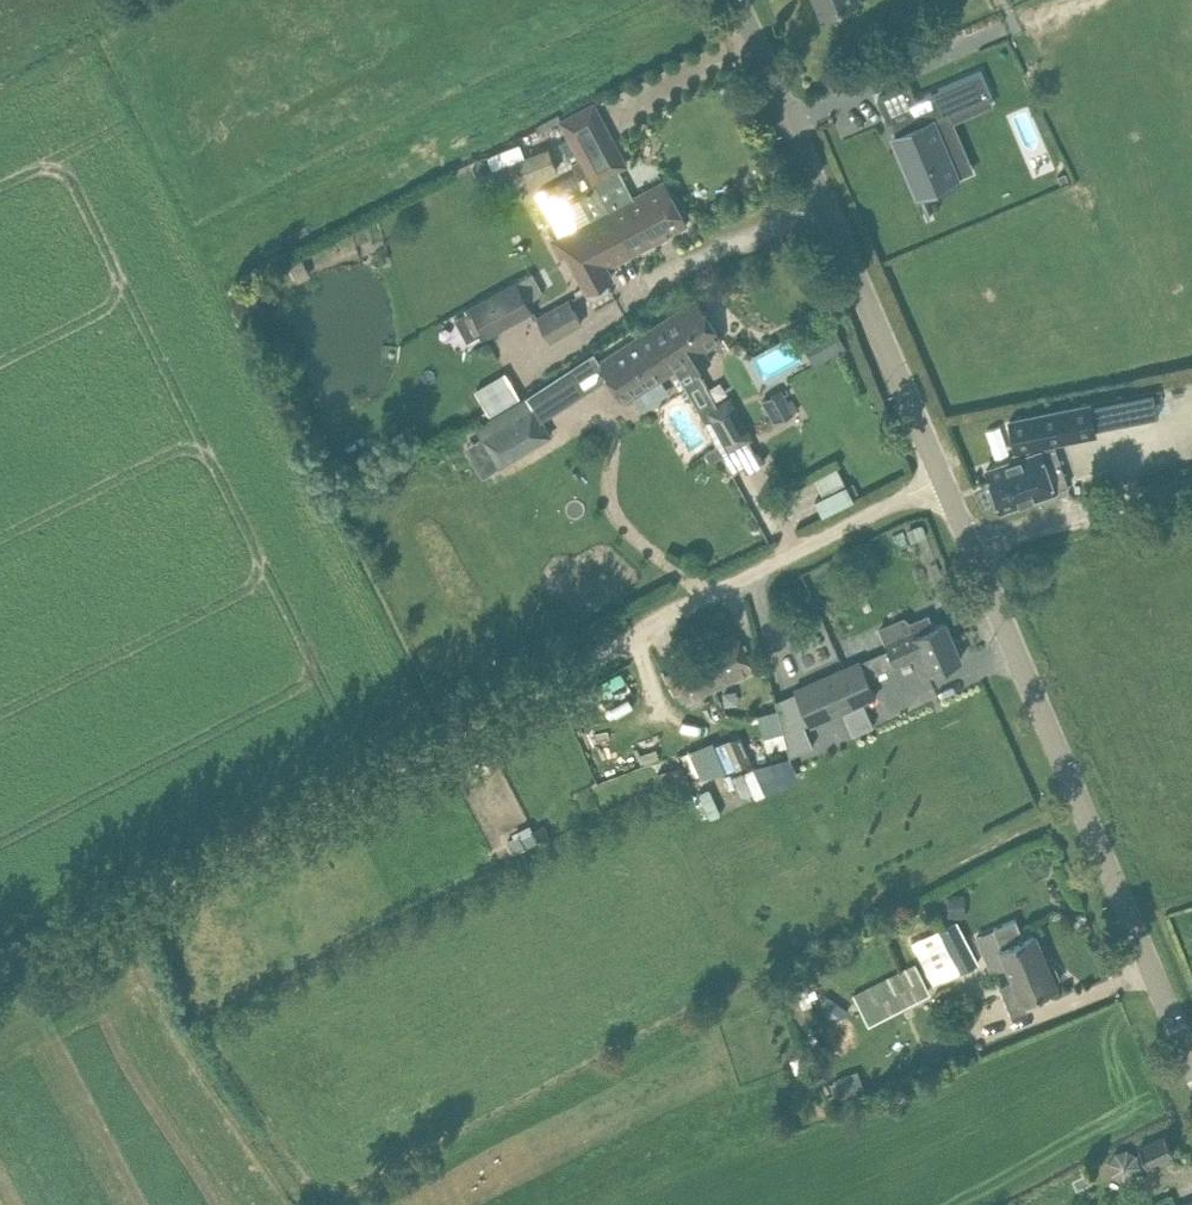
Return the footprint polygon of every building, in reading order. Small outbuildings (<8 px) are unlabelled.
[(822,13),(844,4),(853,0),(817,0),(822,13)] [(958,178),(933,121),(992,96),(981,70),(916,98),(910,84),(878,97),(888,122),(892,120),(898,133),(895,134),(895,133),(893,134),(919,195),(923,193),(958,178)] [(594,103),(562,120),(583,159),(586,165),(594,180),(626,164),(594,103)] [(522,141),(487,154),(492,166),(503,193),(534,180),(559,170),(548,144),(527,152),(522,141)] [(577,171),(539,191),(561,233),(552,238),(561,254),(567,251),(588,289),(613,275),(607,266),(632,253),(609,210),(594,180),(586,165),(583,159),(573,164),(577,171)] [(643,192),(609,210),(632,253),(666,235),(687,223),(664,181),(643,192)] [(517,279),(529,300),(543,292),(532,271),(517,279)] [(518,280),(470,305),(486,335),(534,310),(518,280)] [(677,310),(650,328),(669,358),(675,368),(676,368),(681,376),(682,375),(682,374),(690,368),(693,372),(711,360),(704,349),(723,337),(697,297),(677,310)] [(538,317),(551,339),(582,322),(569,299),(538,317)] [(814,362),(843,346),(831,325),(802,340),(814,362)] [(593,351),(574,364),(575,365),(589,388),(609,375),(625,401),(630,397),(675,368),(669,358),(650,328),(605,357),(600,360),(593,351)] [(776,421),(799,409),(793,398),(788,401),(781,390),(764,399),(776,421)] [(1154,393),(1090,407),(1095,431),(1159,418),(1154,393)] [(486,433),(482,436),(500,466),(551,434),(527,395),(480,422),(486,433)] [(707,410),(701,414),(718,444),(723,454),(733,472),(744,466),(734,448),(749,439),(753,437),(730,397),(715,405),(707,410)] [(1001,509),(1035,497),(1040,501),(1052,497),(1052,491),(1068,485),(1053,442),(1095,433),(1095,431),(1090,407),(1089,403),(1010,419),(1017,450),(1018,458),(987,468),(993,487),(989,491),(993,503),(999,504),(1001,509)] [(819,512),(851,497),(843,480),(812,496),(819,512)] [(961,658),(959,653),(962,652),(963,649),(959,639),(956,638),(953,639),(946,621),(935,626),(930,615),(910,623),(913,629),(885,641),(895,664),(916,655),(924,674),(961,658)] [(699,657),(678,667),(692,697),(751,670),(753,680),(770,675),(766,664),(754,668),(737,632),(696,651),(699,657)] [(795,689),(811,725),(877,695),(861,660),(795,689)] [(732,735),(713,741),(722,769),(740,763),(732,735)] [(934,985),(978,962),(956,920),(912,943),(934,985)] [(1035,933),(1000,947),(1014,979),(1000,985),(1012,1015),(1027,1009),(1023,999),(1057,985),(1055,982),(1059,980),(1060,977),(1055,966),(1052,965),(1049,966),(1035,933)] [(867,1023),(931,992),(916,961),(852,992),(867,1023)] [(1146,1165),(1172,1153),(1165,1136),(1138,1147),(1146,1165)]
